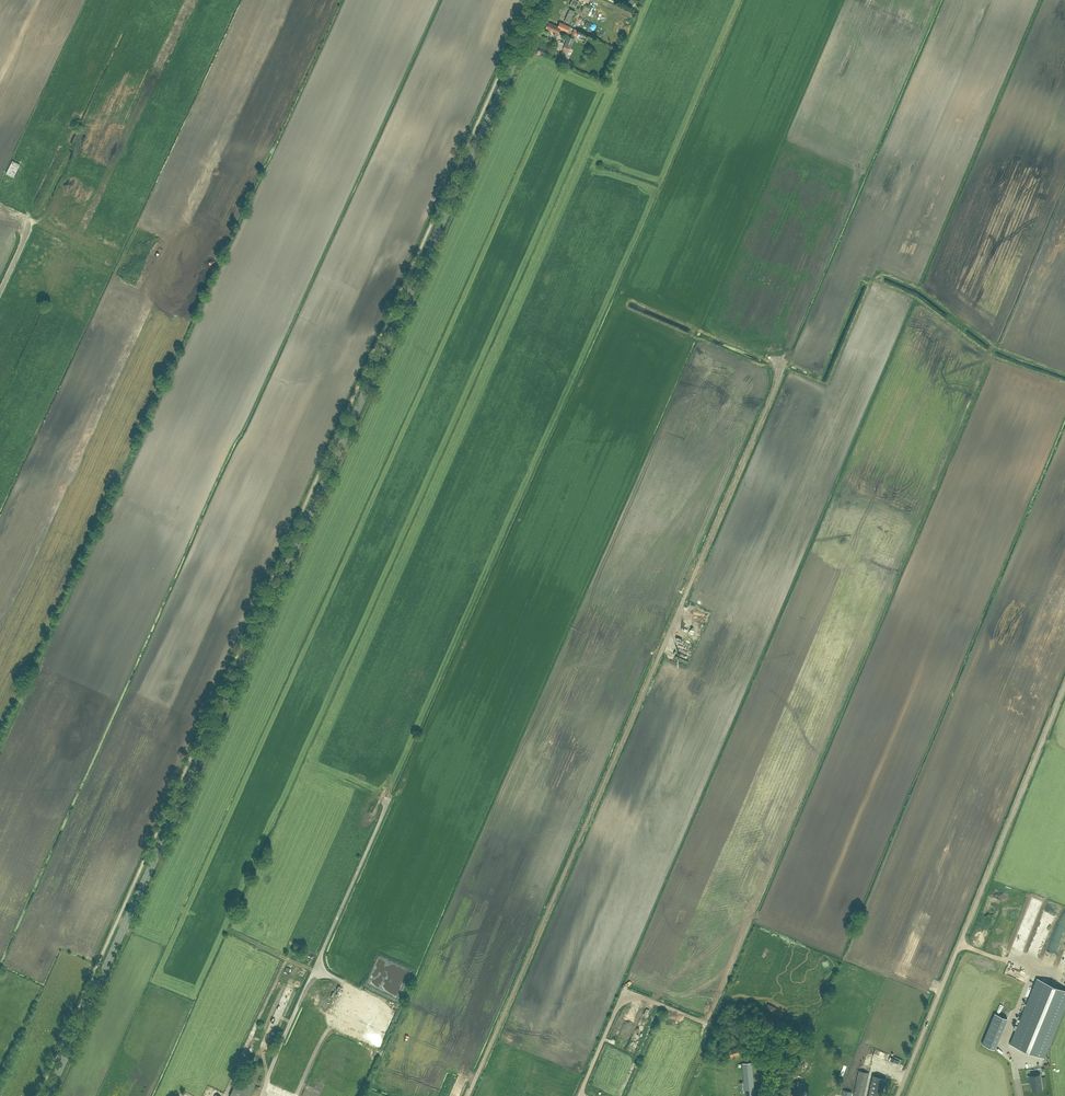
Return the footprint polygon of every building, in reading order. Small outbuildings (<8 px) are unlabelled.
[(570,9),(564,21),(569,23),(575,11),(570,9)] [(570,27),(560,22),(558,27),(556,26),(549,22),(546,27),(556,32),(554,35),(557,37),(560,29),(568,32),(570,27)] [(564,46),(570,49),(575,38),(569,36),(564,46)] [(8,173),(17,177),(22,163),(13,160),(8,173)] [(1044,1057),(1064,1004),(1064,990),(1038,978),(1011,1043),(1044,1057)] [(772,1013),(775,1006),(766,1003),(764,1010),(772,1013)] [(995,1048),(997,1043),(984,1038),(982,1043),(995,1048)] [(731,1056),(741,1053),(739,1046),(729,1049),(731,1056)] [(752,1062),(743,1063),(746,1095),(755,1095),(752,1062)] [(254,1063),(247,1080),(254,1083),(262,1066),(254,1063)] [(869,1074),(869,1072),(859,1070),(853,1095),(864,1095),(869,1074)] [(1031,1081),(1032,1090),(1034,1090),(1042,1089),(1040,1077),(1039,1073),(1029,1075),(1030,1081),(1031,1081)] [(886,1078),(873,1075),(868,1095),(882,1095),(886,1078)] [(805,1084),(797,1080),(790,1095),(800,1095),(805,1084)]
